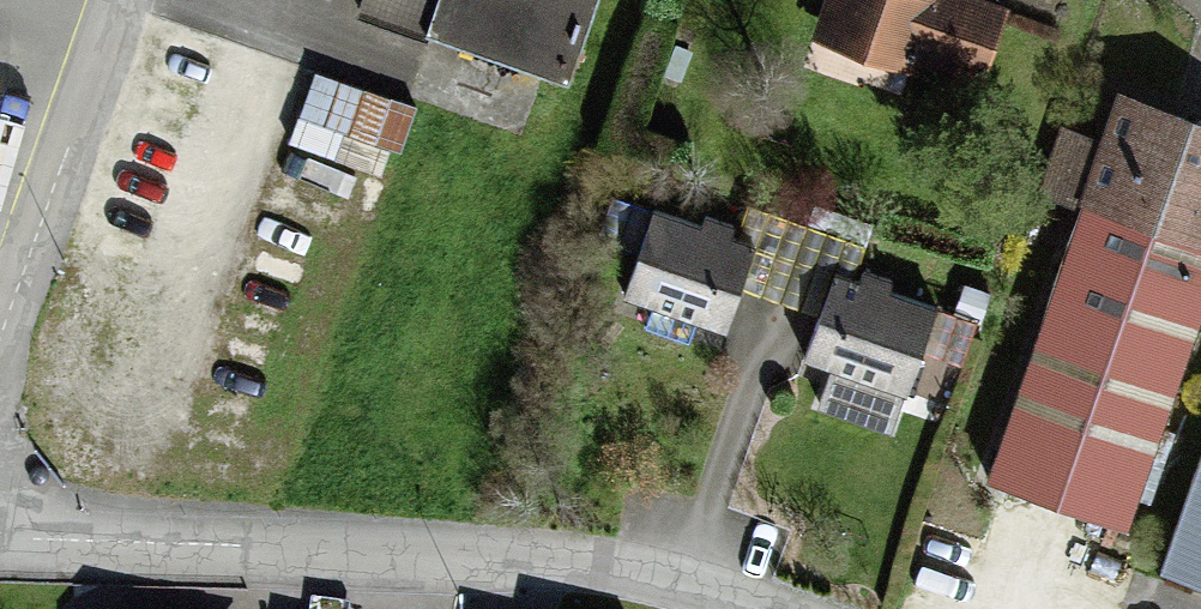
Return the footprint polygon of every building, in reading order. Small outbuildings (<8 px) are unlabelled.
[(432,19),(561,62),(582,0),(439,0),(432,19)] [(800,24),(892,61),(900,43),(959,67),(985,4),(976,0),(810,0),(800,24)] [(986,471),(1122,518),(1200,288),(1200,111),(1120,83),(986,471)] [(743,237),(642,210),(618,299),(720,325),(743,237)] [(927,307),(832,272),(799,361),(894,396),(927,307)] [(1155,562),(1200,579),(1200,436),(1155,562)]
